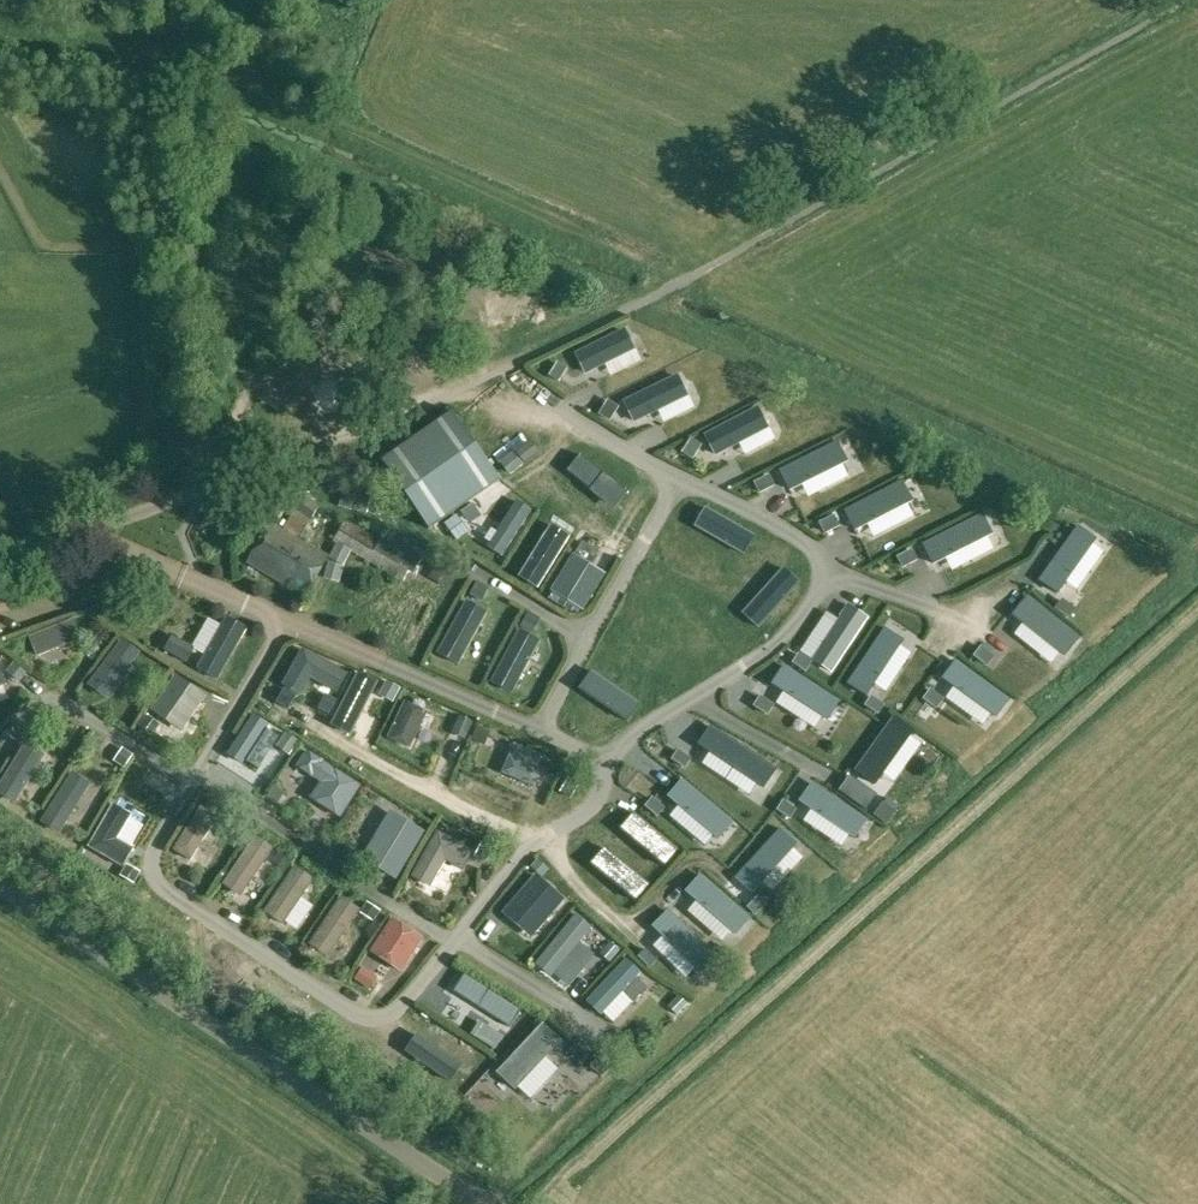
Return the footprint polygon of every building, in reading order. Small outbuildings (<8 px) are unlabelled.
[(625,329),(575,353),(585,374),(604,364),(635,349),(625,329)] [(679,375),(624,402),(634,422),(657,411),(689,396),(679,375)] [(583,404),(599,413),(606,399),(590,390),(583,404)] [(759,407),(704,435),(715,456),(739,443),(769,427),(759,407)] [(453,414),(384,462),(431,530),(500,482),(453,414)] [(838,442),(781,471),(791,490),(802,485),(843,464),(849,461),(838,442)] [(588,513),(605,482),(568,462),(552,493),(588,513)] [(902,481),(845,510),(855,530),(866,525),(906,504),(912,501),(902,481)] [(327,529),(336,514),(302,495),(283,529),(270,522),(247,562),(250,564),(244,573),(257,580),(262,571),(306,595),(328,556),(299,539),(310,520),(327,529)] [(516,502),(486,547),(502,557),(531,512),(516,502)] [(469,507),(459,528),(480,538),(490,517),(469,507)] [(705,509),(695,527),(744,555),(754,537),(705,509)] [(983,513),(924,544),(934,563),(946,557),(987,536),(993,533),(983,513)] [(397,531),(390,544),(347,519),(334,540),(403,581),(409,570),(413,573),(429,549),(397,531)] [(552,526),(519,577),(537,588),(569,537),(552,526)] [(1079,526),(1040,580),(1058,593),(1067,581),(1094,544),(1097,539),(1079,526)] [(839,535),(833,549),(847,555),(853,542),(839,535)] [(602,574),(590,567),(573,557),(552,593),(582,611),(603,575),(602,574)] [(438,559),(429,576),(448,586),(457,570),(438,559)] [(784,569),(743,613),(759,627),(799,583),(784,569)] [(968,571),(959,584),(974,594),(983,580),(968,571)] [(1028,596),(1013,615),(1023,624),(1060,653),(1065,657),(1080,638),(1028,596)] [(466,602),(438,654),(457,664),(486,613),(466,602)] [(840,618),(813,658),(832,671),(868,618),(849,605),(840,618)] [(206,655),(198,668),(217,679),(246,628),(227,617),(223,626),(206,655)] [(73,620),(31,637),(38,655),(81,638),(73,620)] [(885,628),(849,683),(867,695),(874,685),(900,646),(903,641),(885,628)] [(519,631),(492,683),(512,693),(539,641),(519,631)] [(122,641),(90,684),(107,696),(138,654),(122,641)] [(347,674),(304,650),(285,684),(302,693),(312,676),(338,691),(347,674)] [(956,658),(942,677),(954,686),(991,713),(996,717),(1010,697),(956,658)] [(784,664),(772,683),(784,691),(823,715),(829,719),(841,700),(784,664)] [(591,672),(579,689),(627,722),(639,704),(591,672)] [(176,674),(150,710),(181,731),(207,695),(176,674)] [(358,675),(331,727),(350,737),(377,685),(358,675)] [(409,747),(426,712),(405,702),(388,737),(409,747)] [(2,740),(11,719),(0,714),(0,739),(2,740)] [(253,715),(227,755),(242,765),(245,761),(266,729),(268,725),(253,715)] [(894,715),(855,770),(876,785),(884,774),(911,736),(915,730),(894,715)] [(698,744),(710,751),(758,783),(764,787),(776,769),(711,725),(698,744)] [(639,751),(653,743),(646,730),(632,738),(639,751)] [(515,744),(510,755),(503,772),(535,786),(542,770),(538,767),(543,756),(515,744)] [(0,786),(0,792),(15,801),(43,756),(25,745),(0,786)] [(361,785),(307,750),(297,766),(322,782),(312,798),(341,817),(361,785)] [(72,775),(43,820),(60,831),(88,786),(72,775)] [(682,780),(668,796),(679,805),(713,835),(718,839),(732,822),(682,780)] [(812,783),(800,802),(811,809),(849,835),(855,838),(867,820),(812,783)] [(888,799),(875,816),(887,825),(900,807),(888,799)] [(87,847),(123,867),(134,848),(118,839),(133,812),(113,801),(87,847)] [(203,805),(174,850),(190,860),(219,815),(203,805)] [(397,879),(425,832),(392,812),(363,859),(397,879)] [(633,814),(620,830),(665,868),(678,852),(633,814)] [(438,830),(412,876),(431,887),(446,861),(463,870),(474,851),(438,830)] [(780,830),(736,878),(752,893),(762,883),(792,849),(797,845),(780,830)] [(255,838),(225,881),(228,883),(228,886),(236,892),(240,891),(242,893),(272,849),(255,838)] [(604,849),(591,865),(636,902),(649,886),(604,849)] [(296,868),(266,912),(283,923),(299,900),(313,880),(296,868)] [(700,875),(686,892),(696,901),(731,931),(735,935),(750,918),(700,875)] [(536,877),(509,907),(528,923),(527,924),(536,933),(545,923),(544,922),(563,900),(536,877)] [(341,899),(312,943),(328,955),(358,911),(341,899)] [(579,910),(536,961),(551,974),(594,923),(579,910)] [(668,912),(652,928),(662,937),(695,969),(700,973),(715,957),(668,912)] [(392,920),(370,952),(400,972),(422,939),(392,920)] [(627,960),(587,1001),(601,1015),(603,1013),(622,992),(641,973),(627,960)] [(466,975),(456,991),(510,1026),(521,1010),(466,975)] [(545,1020),(497,1071),(515,1088),(563,1036),(545,1020)] [(417,1036),(406,1052),(449,1083),(461,1066),(417,1036)]
